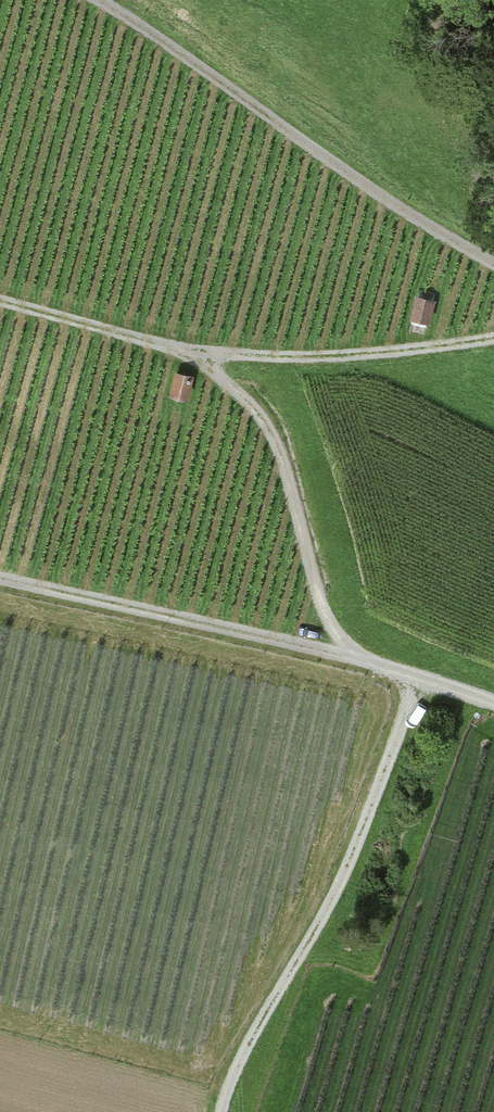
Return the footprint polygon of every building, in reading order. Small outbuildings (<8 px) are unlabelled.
[(440,304),(420,298),(413,320),(433,326),(440,304)] [(198,381),(176,374),(170,397),(192,403),(198,381)]
